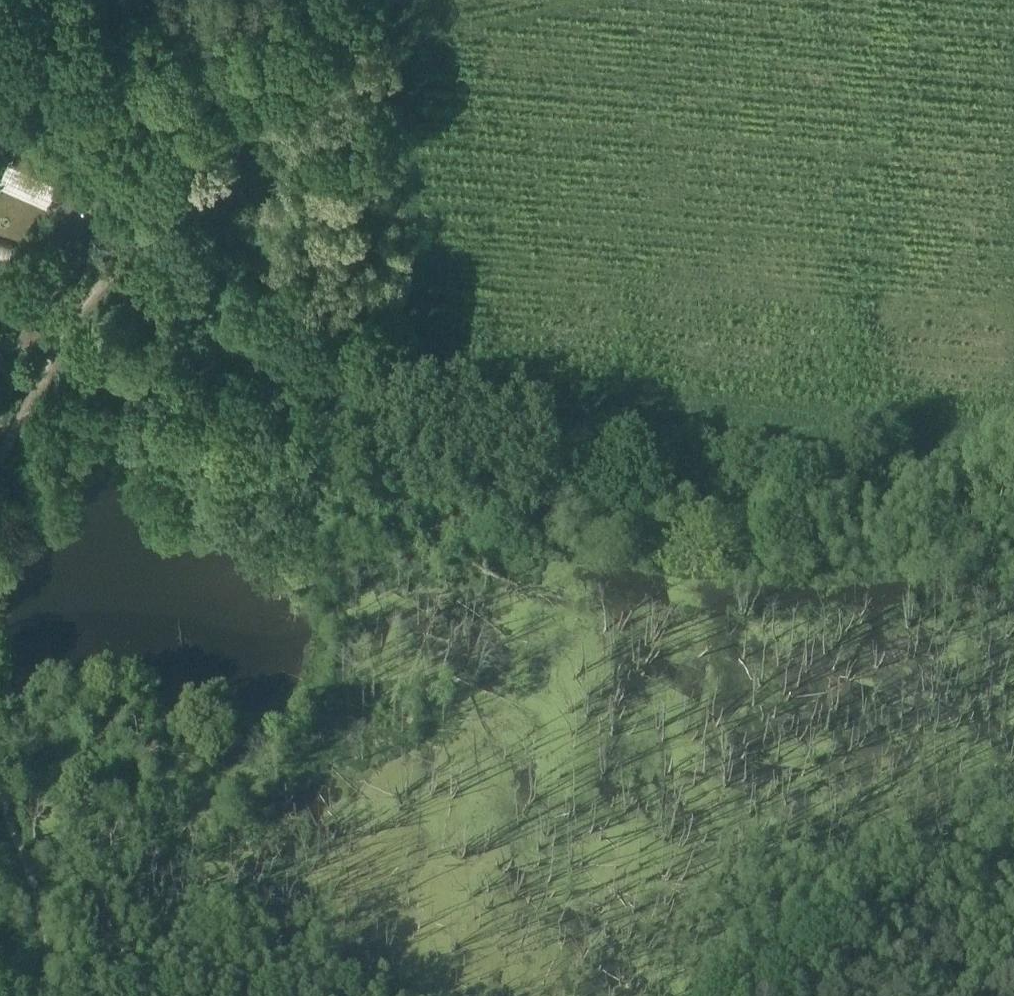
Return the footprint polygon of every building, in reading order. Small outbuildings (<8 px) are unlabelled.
[(0,180),(0,191),(49,205),(58,174),(6,159),(0,180)]
